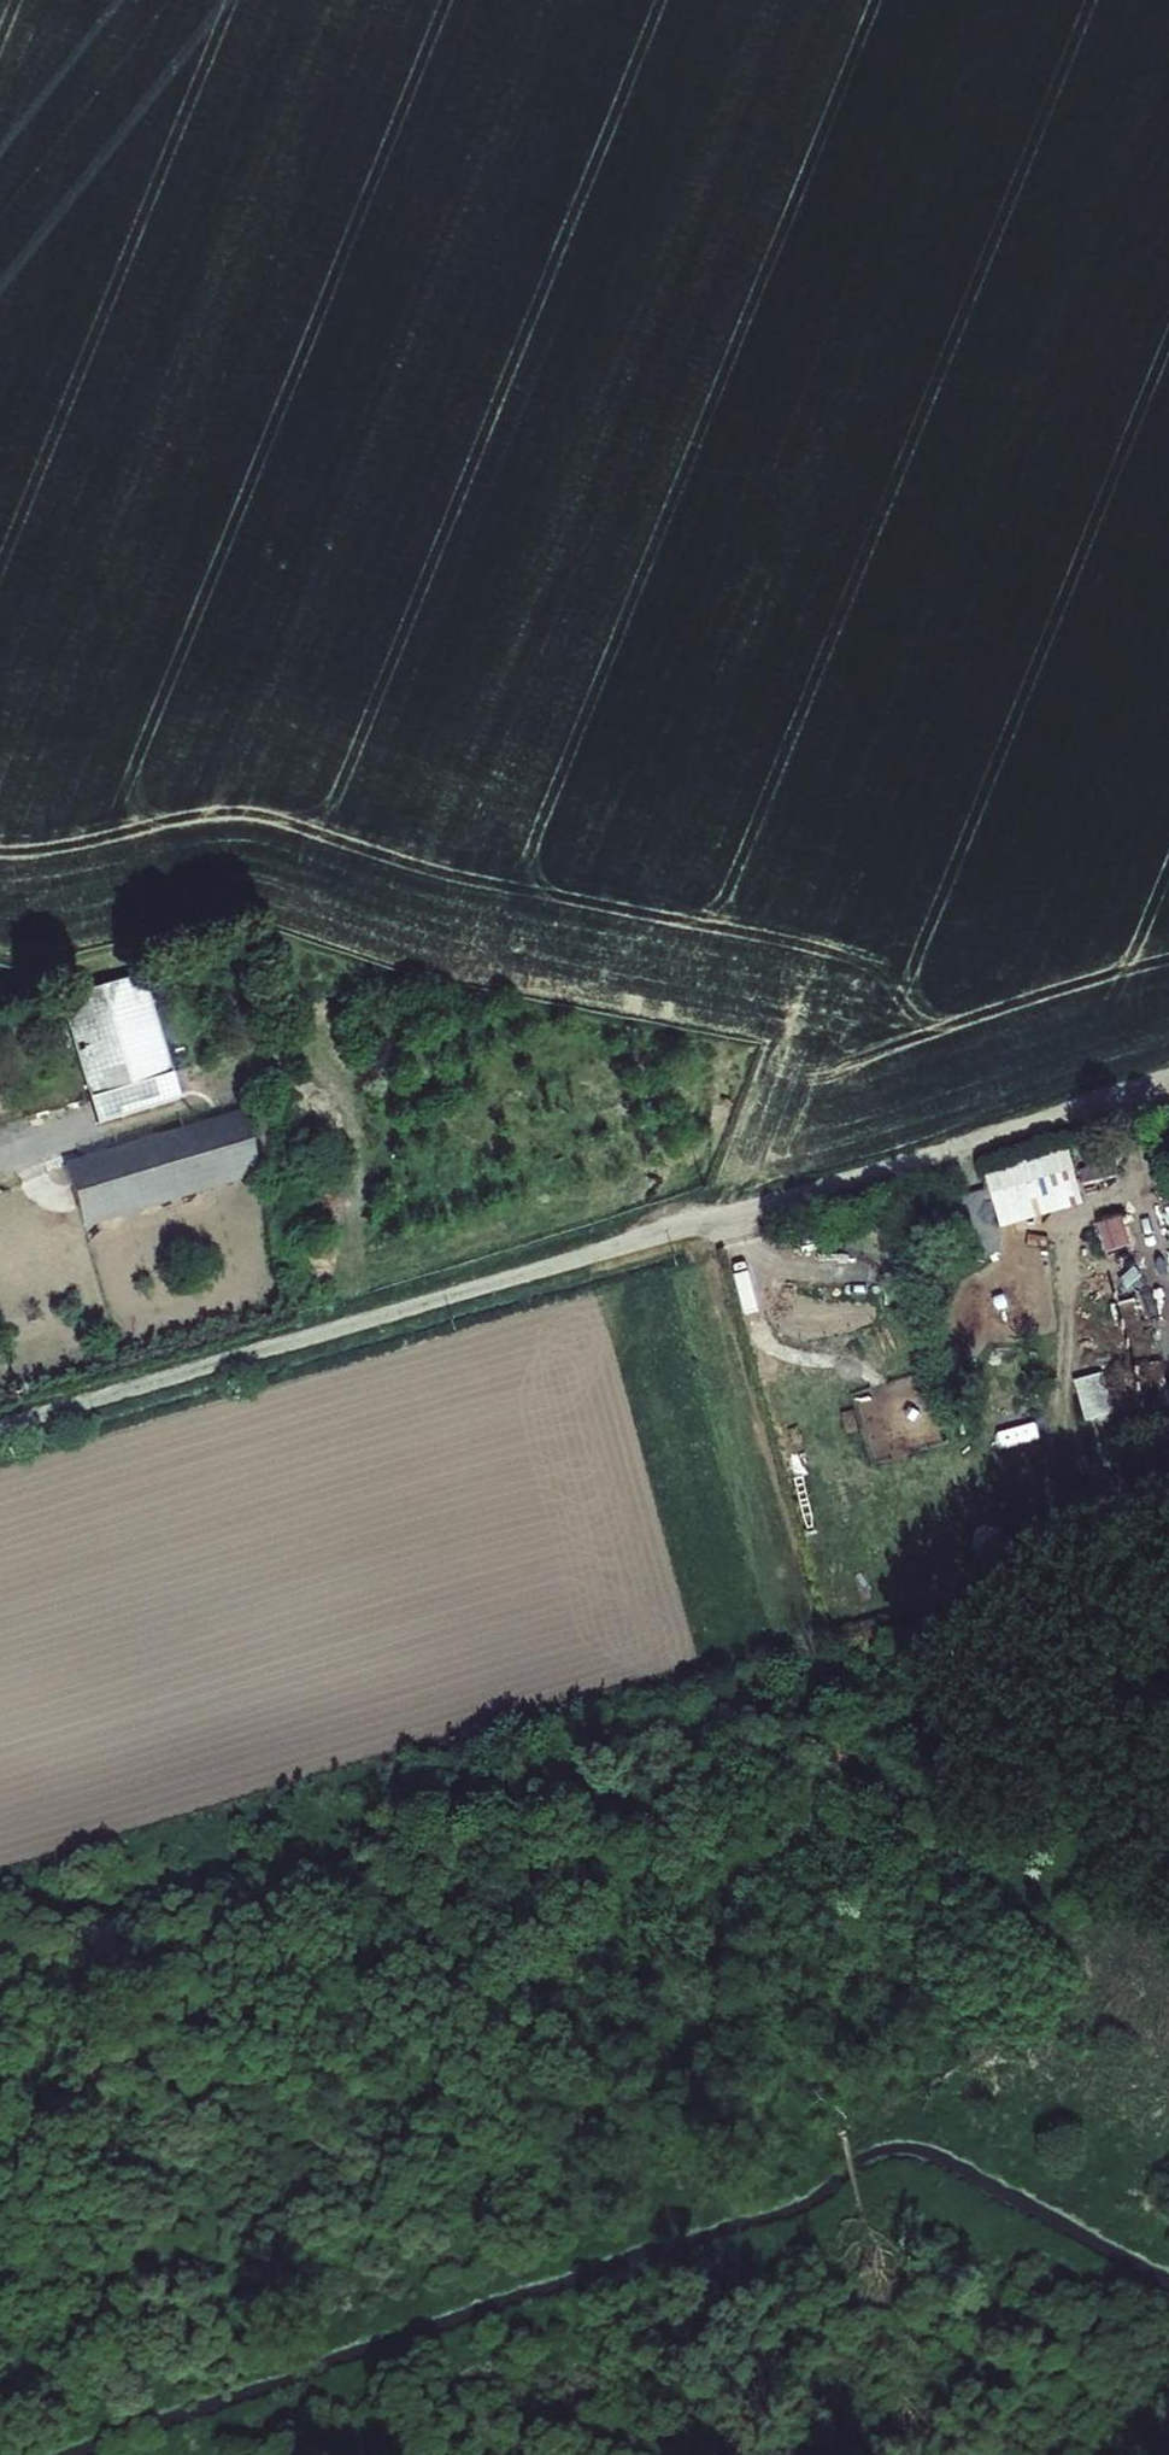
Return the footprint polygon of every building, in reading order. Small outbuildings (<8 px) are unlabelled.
[(140,976),(60,998),(102,1127),(181,1100),(140,976)] [(233,1121),(52,1177),(69,1238),(251,1179),(233,1121)] [(1054,1139),(974,1168),(988,1218),(1068,1192),(1054,1139)] [(1104,1375),(1075,1382),(1086,1424),(1115,1416),(1104,1375)]
